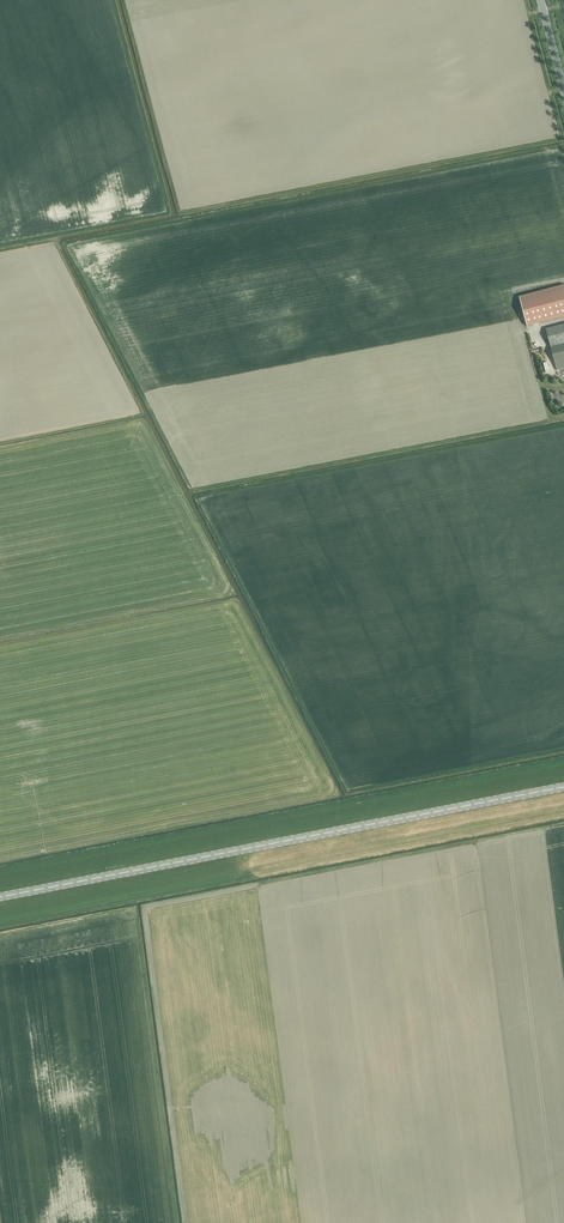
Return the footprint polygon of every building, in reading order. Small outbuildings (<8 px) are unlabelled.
[(519,297),(527,326),(563,317),(563,286),(519,297)] [(547,330),(557,370),(563,368),(563,325),(547,330)]
